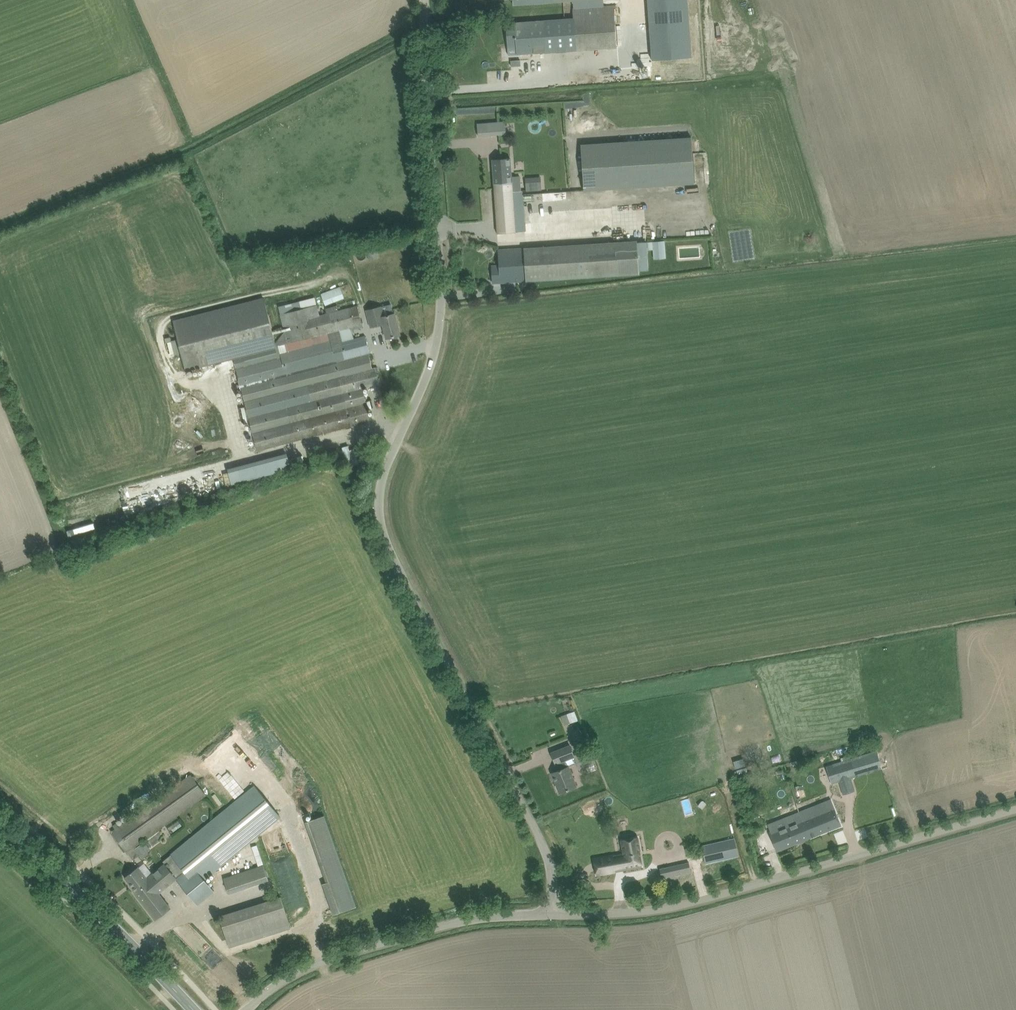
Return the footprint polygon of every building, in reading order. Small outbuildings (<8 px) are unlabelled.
[(668,58),(708,55),(704,0),(664,0),(668,58)] [(524,22),(516,22),(506,23),(507,47),(509,47),(508,45),(516,45),(516,54),(526,54),(575,50),(616,48),(613,5),(573,8),(573,18),(524,22)] [(566,108),(590,106),(589,98),(565,101),(566,108)] [(506,121),(492,122),(493,134),(507,133),(506,121)] [(581,144),(584,191),(694,183),(692,137),(581,144)] [(511,158),(502,159),(492,159),(497,233),(524,231),(521,192),(520,176),(512,176),(511,158)] [(542,181),(528,181),(528,190),(542,190),(542,181)] [(637,240),(617,242),(498,250),(499,265),(492,266),(493,283),(619,275),(639,273),(637,240)] [(666,258),(665,241),(647,242),(647,250),(653,250),(653,259),(666,258)] [(379,258),(376,244),(366,247),(369,260),(379,258)] [(322,294),(326,305),(344,298),(340,287),(322,294)] [(278,345),(275,346),(263,299),(172,321),(184,369),(233,357),(242,388),(246,403),(253,432),(259,452),(371,421),(362,388),(378,384),(374,368),(372,368),(368,352),(370,352),(365,335),(354,338),(351,327),(363,324),(358,306),(339,311),(337,305),(325,308),(327,314),(320,316),(318,304),(281,314),(288,343),(285,344),(287,351),(280,353),(278,345)] [(372,328),(374,327),(383,325),(386,338),(390,337),(390,340),(397,338),(397,335),(400,335),(394,313),(381,317),(379,307),(368,310),(372,328)] [(290,453),(230,466),(234,482),(293,469),(290,453)] [(561,715),(564,725),(578,720),(575,710),(561,715)] [(587,739),(582,741),(585,750),(590,748),(587,739)] [(575,757),(570,745),(551,752),(555,764),(557,763),(560,769),(552,772),(556,783),(555,785),(557,790),(559,791),(560,792),(569,789),(577,786),(569,766),(567,766),(565,762),(575,757)] [(876,750),(826,766),(832,783),(882,768),(880,762),(876,750)] [(803,772),(808,786),(822,781),(816,766),(803,772)] [(744,767),(735,770),(737,776),(746,774),(744,767)] [(191,774),(120,825),(119,826),(116,823),(113,825),(115,828),(112,831),(133,860),(139,855),(142,859),(149,854),(141,843),(206,795),(191,774)] [(132,871),(124,877),(136,892),(135,893),(155,919),(163,914),(169,909),(157,893),(177,878),(197,904),(214,891),(204,879),(280,817),(255,785),(171,853),(163,860),(165,863),(152,873),(147,877),(139,866),(137,867),(132,871)] [(811,807),(799,812),(809,837),(809,838),(841,825),(834,806),(814,814),(811,807)] [(785,826),(770,832),(777,850),(809,837),(799,812),(782,818),(785,826)] [(323,884),(326,892),(331,908),(333,914),(356,906),(353,897),(324,815),(305,823),(326,883),(323,884)] [(765,830),(760,817),(754,819),(758,833),(765,830)] [(168,829),(172,834),(181,827),(178,822),(168,829)] [(662,836),(652,838),(654,849),(664,846),(662,836)] [(595,877),(640,867),(636,851),(638,851),(635,838),(618,842),(621,855),(592,862),(595,877)] [(734,838),(702,845),(706,863),(738,856),(734,838)] [(257,844),(252,846),(255,856),(260,854),(257,844)] [(689,862),(660,869),(662,882),(676,879),(675,874),(691,871),(689,862)] [(269,880),(263,864),(223,878),(229,893),(269,880)] [(280,897),(229,913),(220,916),(229,946),(290,927),(280,897)]
